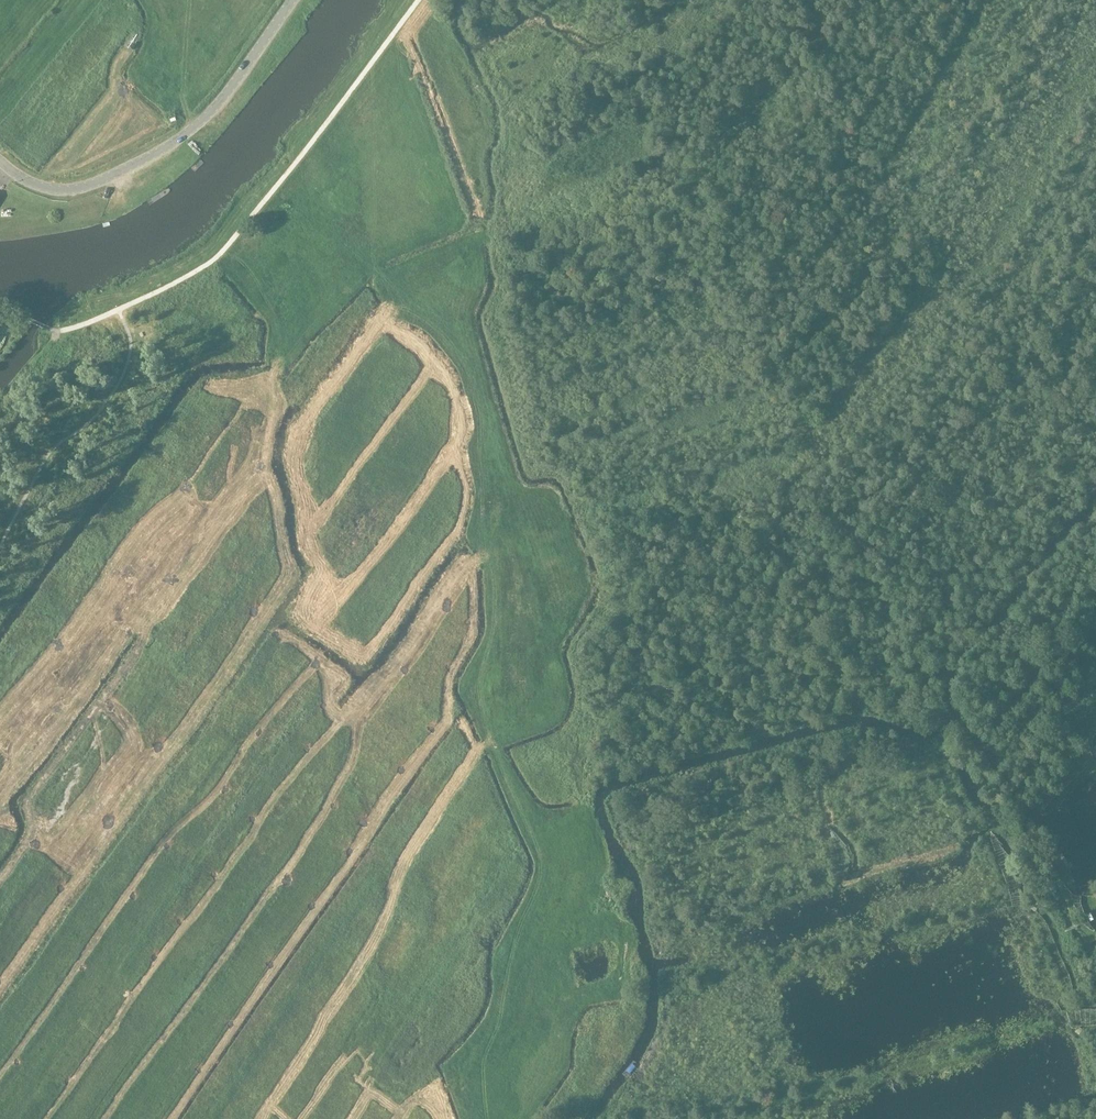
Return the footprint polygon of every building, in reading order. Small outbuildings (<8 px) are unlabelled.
[(7,217),(9,208),(0,207),(0,216),(7,217)] [(1084,917),(1090,923),(1094,919),(1089,913),(1084,917)]
